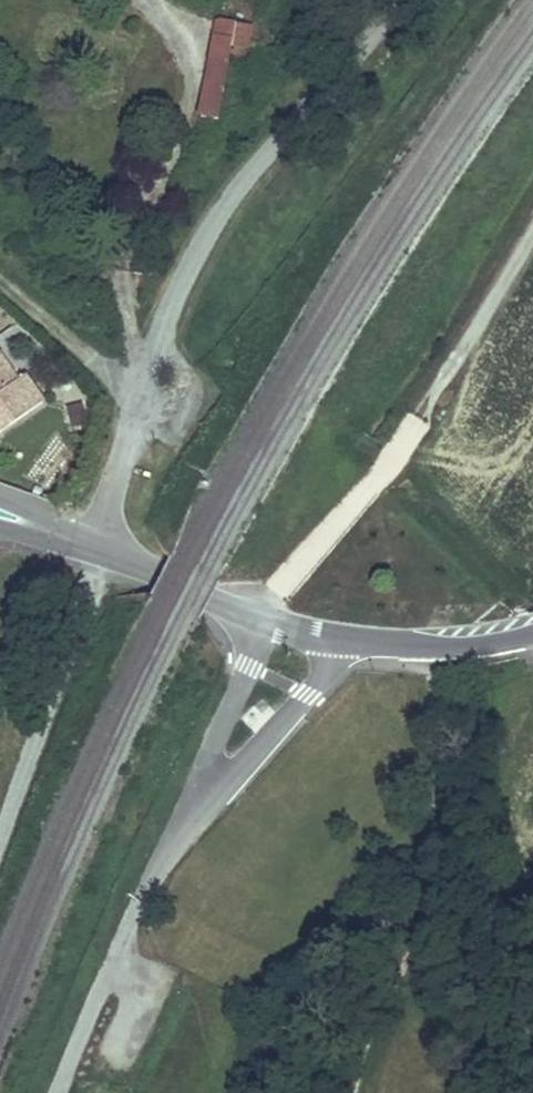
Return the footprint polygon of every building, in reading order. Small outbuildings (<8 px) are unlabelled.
[(218,120),(231,45),(234,23),(217,20),(200,117),(218,120)] [(234,23),(231,45),(249,48),(253,26),(234,23)] [(44,402),(25,375),(17,381),(0,358),(0,433),(44,402)]
